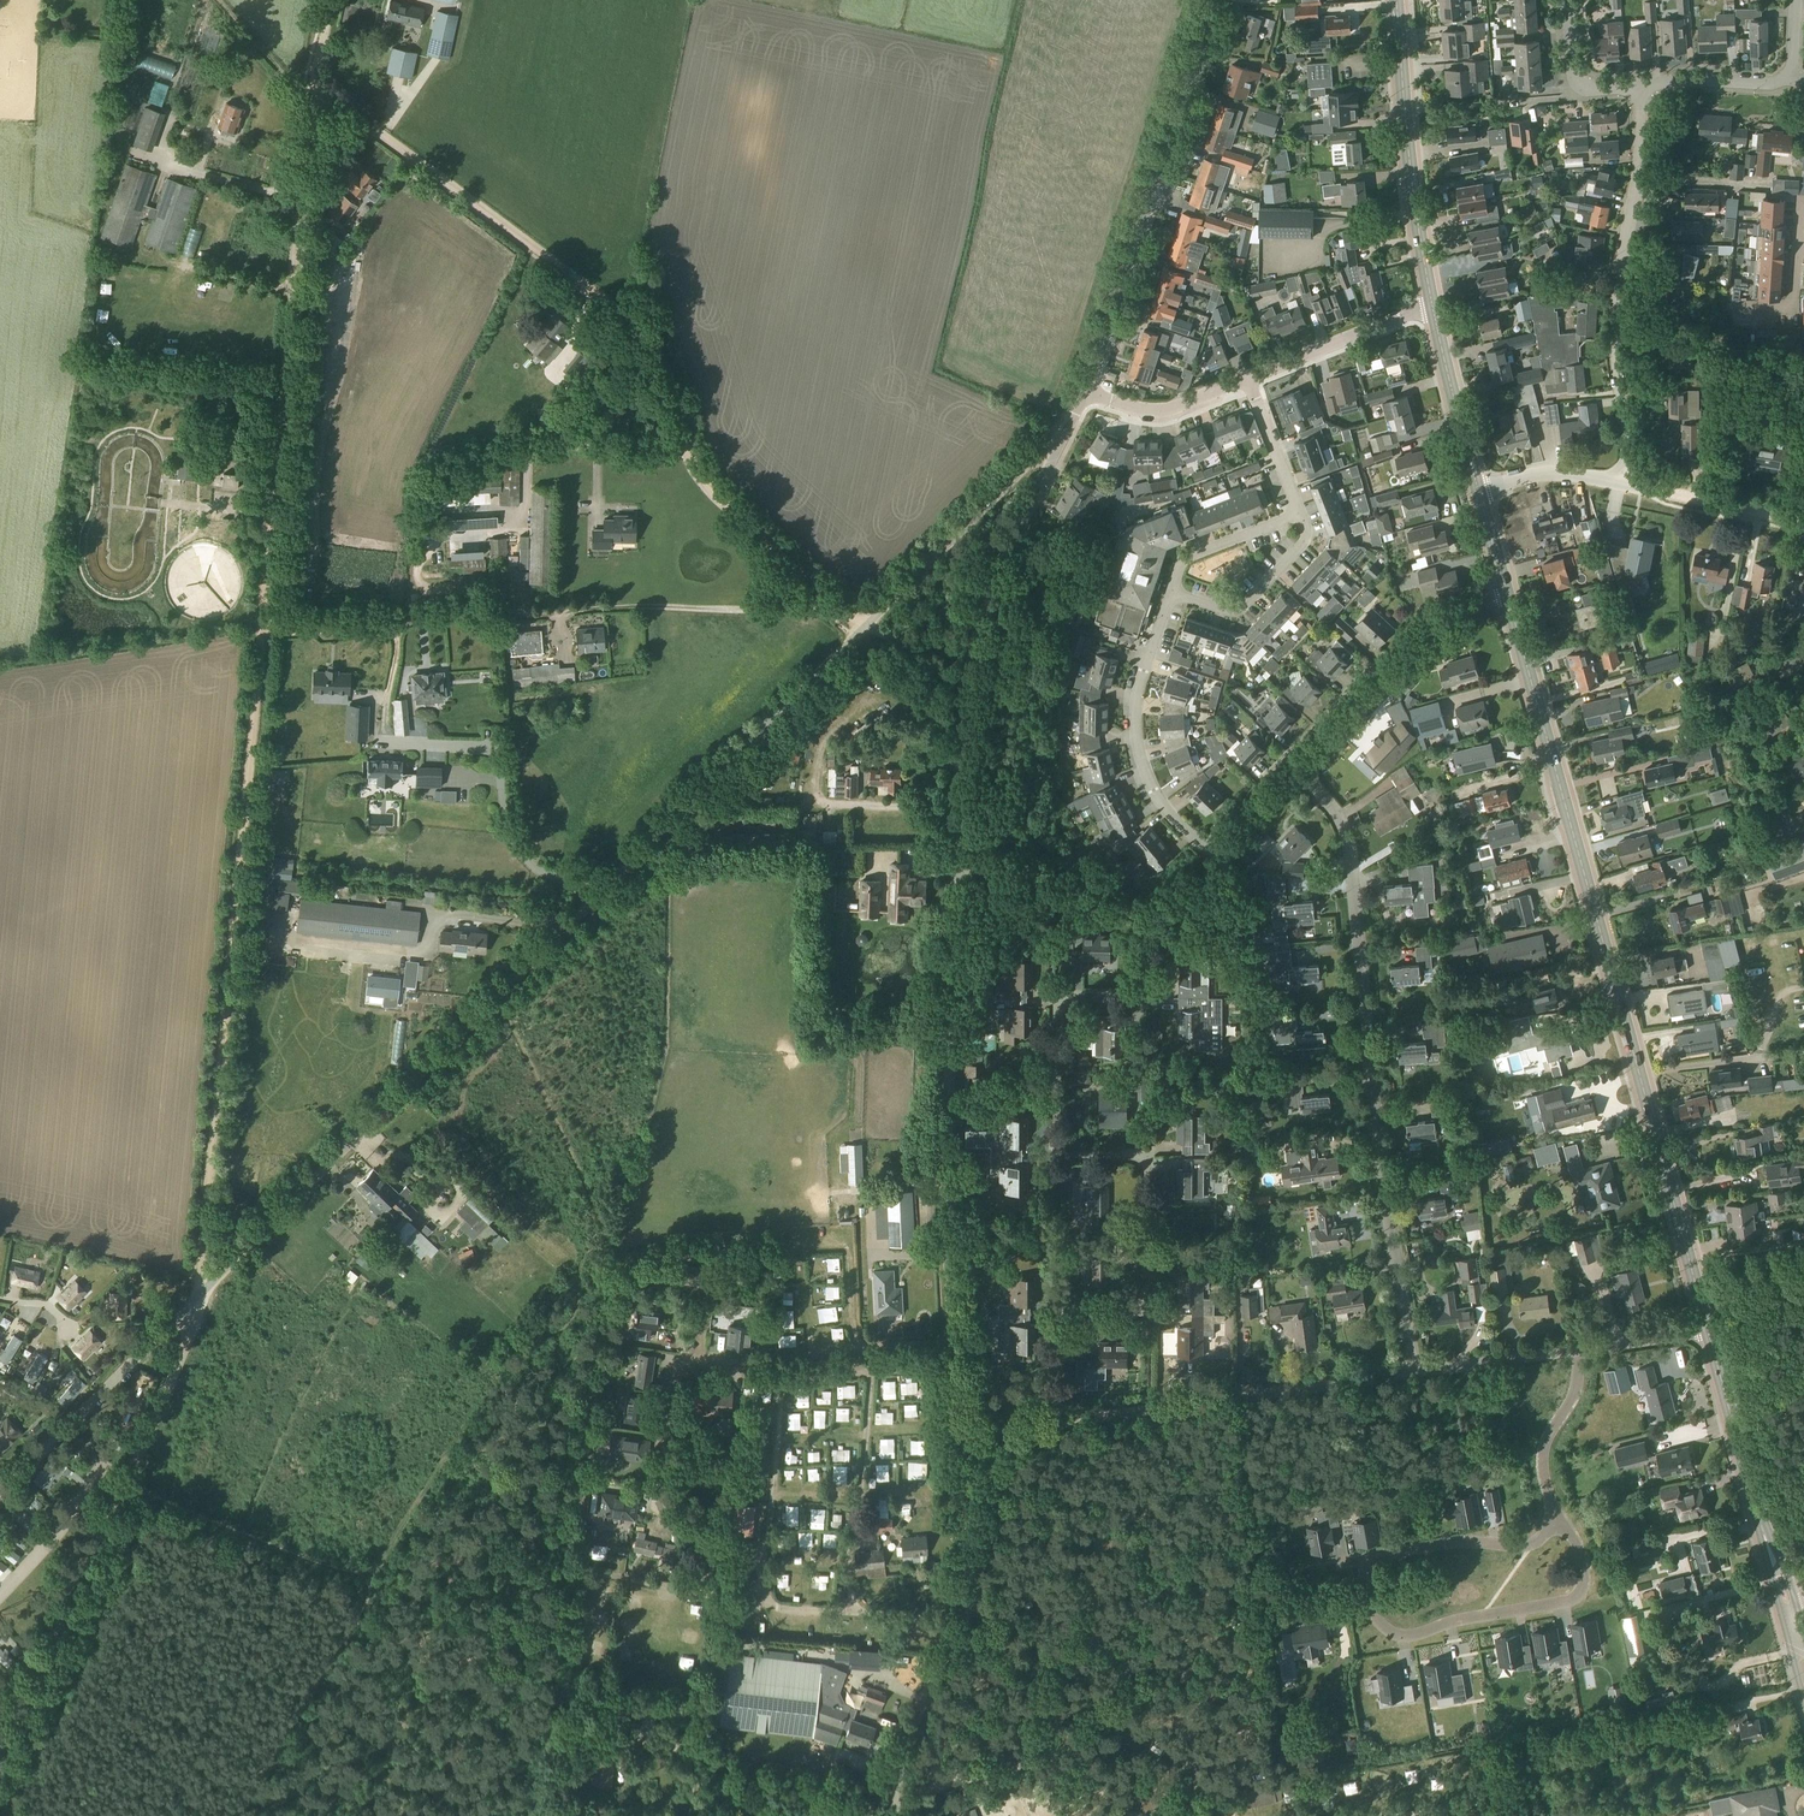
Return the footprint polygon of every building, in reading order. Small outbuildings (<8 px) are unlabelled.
[(1439,12),(1439,17),(1442,18),(1442,20),(1464,18),(1463,2),(1466,2),(1466,0),(1440,0),(1441,11),(1439,12)] [(1499,9),(1500,16),(1511,15),(1536,13),(1535,0),(1516,0),(1516,9),(1509,9),(1509,8),(1499,9)] [(1678,14),(1689,13),(1688,0),(1677,0),(1678,14)] [(390,1),(387,18),(403,22),(402,23),(419,27),(423,8),(390,1)] [(1655,1),(1645,2),(1646,21),(1656,21),(1655,1)] [(1318,19),(1317,7),(1296,8),(1297,20),(1318,19)] [(1734,9),(1735,18),(1759,18),(1759,8),(1734,9)] [(436,10),(427,54),(448,59),(458,15),(436,10)] [(1495,22),(1490,22),(1492,38),(1514,36),(1513,30),(1537,28),(1536,13),(1511,15),(1512,28),(1499,29),(1499,25),(1498,25),(1498,23),(1495,24),(1495,22)] [(1248,15),(1242,33),(1250,36),(1246,49),(1255,52),(1260,38),(1256,37),(1260,24),(1268,26),(1270,19),(1259,16),(1259,19),(1248,15)] [(1717,27),(1698,28),(1699,50),(1726,49),(1725,32),(1735,31),(1734,15),(1716,15),(1717,27)] [(1305,39),(1306,51),(1306,52),(1330,50),(1329,38),(1328,38),(1328,34),(1350,33),(1350,31),(1352,30),(1351,25),(1349,24),(1349,17),(1335,18),(1334,16),(1327,16),(1327,19),(1321,19),(1322,35),(1323,35),(1323,38),(1305,39)] [(1683,20),(1661,21),(1664,53),(1685,51),(1683,20)] [(1759,21),(1750,21),(1750,39),(1766,38),(1772,38),(1772,21),(1766,21),(1766,20),(1759,20),(1759,21)] [(1610,38),(1597,40),(1599,60),(1619,58),(1617,42),(1623,41),(1622,21),(1609,23),(1610,38)] [(1463,30),(1443,32),(1445,57),(1471,55),(1470,38),(1484,37),(1483,23),(1462,25),(1463,30)] [(1649,26),(1629,28),(1631,57),(1650,56),(1649,39),(1650,39),(1649,26)] [(1514,36),(1492,38),(1492,47),(1514,45),(1514,36)] [(1746,38),(1739,38),(1739,51),(1746,50),(1746,48),(1751,48),(1751,62),(1751,68),(1751,70),(1759,70),(1759,56),(1767,56),(1766,38),(1750,39),(1746,39),(1746,38)] [(1538,41),(1516,42),(1517,58),(1539,56),(1538,41)] [(394,47),(388,73),(414,78),(419,53),(394,47)] [(1517,65),(1502,66),(1503,74),(1512,73),(1518,72),(1540,70),(1539,56),(1517,58),(1517,65)] [(1465,69),(1446,70),(1448,94),(1485,91),(1485,82),(1476,82),(1475,79),(1488,78),(1486,60),(1464,61),(1465,69)] [(1264,62),(1261,71),(1277,76),(1280,67),(1264,62)] [(1331,62),(1313,63),(1307,64),(1308,88),(1310,88),(1324,87),(1332,86),(1331,62)] [(1232,65),(1224,91),(1245,98),(1251,81),(1257,83),(1260,74),(1232,65)] [(1540,70),(1518,72),(1519,88),(1541,86),(1540,70)] [(154,96),(161,77),(151,73),(144,92),(154,96)] [(1517,90),(1500,91),(1501,99),(1517,97),(1517,90)] [(1355,92),(1328,93),(1329,109),(1356,108),(1358,107),(1357,93),(1355,93),(1355,92)] [(224,104),(218,127),(223,129),(221,133),(234,137),(236,133),(243,110),(224,104)] [(1234,134),(1242,112),(1219,104),(1216,111),(1213,111),(1211,118),(1214,119),(1211,126),(1234,134)] [(1546,106),(1537,107),(1538,115),(1540,115),(1546,109),(1546,106)] [(146,107),(133,143),(149,149),(162,112),(146,107)] [(1323,123),(1312,124),(1312,133),(1332,132),(1331,125),(1339,124),(1339,123),(1357,122),(1356,108),(1329,109),(1330,116),(1323,117),(1323,123)] [(1258,110),(1253,125),(1274,132),(1274,130),(1279,117),(1258,110)] [(1610,133),(1610,128),(1617,127),(1616,125),(1618,123),(1618,118),(1616,117),(1615,112),(1592,114),(1593,122),(1586,123),(1586,122),(1564,124),(1565,138),(1601,135),(1601,133),(1610,133)] [(1700,115),(1698,138),(1709,139),(1710,137),(1728,139),(1728,141),(1745,143),(1746,129),(1730,128),(1731,118),(1700,115)] [(1530,119),(1508,122),(1511,146),(1522,145),(1523,153),(1532,152),(1533,165),(1542,164),(1537,126),(1531,127),(1530,119)] [(1447,131),(1446,131),(1446,139),(1448,139),(1448,143),(1476,140),(1481,139),(1480,124),(1447,127),(1447,131)] [(1211,126),(1204,148),(1223,154),(1221,160),(1237,165),(1246,168),(1249,158),(1225,150),(1226,146),(1230,148),(1234,134),(1211,126)] [(1504,129),(1488,130),(1489,145),(1506,143),(1504,129)] [(1355,131),(1330,133),(1331,144),(1336,144),(1337,153),(1346,152),(1347,163),(1361,162),(1360,141),(1356,141),(1355,131)] [(1759,152),(1756,176),(1767,177),(1770,148),(1790,151),(1791,135),(1782,134),(1782,132),(1772,131),(1772,133),(1764,132),(1764,134),(1758,133),(1756,152),(1759,152)] [(1618,140),(1602,141),(1601,135),(1565,138),(1566,152),(1591,150),(1601,149),(1602,157),(1619,155),(1618,140)] [(1507,151),(1506,143),(1489,145),(1490,153),(1507,151)] [(1285,149),(1274,150),(1276,170),(1287,169),(1285,149)] [(1477,153),(1450,157),(1452,173),(1480,168),(1477,153)] [(1744,164),(1744,167),(1754,168),(1756,155),(1746,154),(1744,164)] [(1204,160),(1197,181),(1213,187),(1213,186),(1217,173),(1221,174),(1224,166),(1204,160)] [(1549,160),(1542,161),(1545,171),(1552,169),(1549,160)] [(1730,163),(1729,178),(1743,180),(1744,167),(1744,164),(1730,163)] [(126,164),(101,237),(131,247),(142,217),(146,205),(157,174),(126,164)] [(1249,169),(1246,168),(1237,165),(1234,172),(1247,176),(1249,169)] [(1500,169),(1494,171),(1495,178),(1512,175),(1510,167),(1500,169)] [(1584,173),(1582,180),(1580,180),(1576,196),(1580,196),(1587,197),(1598,199),(1601,200),(1603,193),(1611,194),(1615,179),(1613,179),(1614,171),(1599,168),(1598,176),(1584,173)] [(350,170),(342,181),(350,187),(350,188),(362,197),(375,180),(362,171),(358,176),(350,170)] [(1332,172),(1319,173),(1320,181),(1333,180),(1332,172)] [(1437,182),(1450,180),(1449,172),(1435,175),(1437,182)] [(1221,174),(1218,181),(1231,186),(1234,178),(1221,174)] [(166,177),(155,208),(151,220),(143,242),(175,253),(197,188),(166,177)] [(1558,178),(1549,180),(1550,190),(1557,185),(1558,178)] [(1785,180),(1784,193),(1795,194),(1796,194),(1799,194),(1799,182),(1799,181),(1785,180)] [(1197,181),(1190,203),(1209,209),(1215,211),(1222,189),(1213,186),(1213,187),(1197,181)] [(1340,183),(1322,185),(1323,197),(1340,195),(1342,207),(1353,205),(1352,201),(1365,200),(1363,181),(1349,182),(1349,185),(1340,186),(1340,183)] [(1482,183),(1457,187),(1459,202),(1485,198),(1482,183)] [(1279,184),(1264,186),(1266,203),(1280,202),(1279,184)] [(1722,194),(1736,196),(1737,186),(1723,184),(1722,194)] [(1763,201),(1762,211),(1783,213),(1784,200),(1765,199),(1765,192),(1751,191),(1750,200),(1763,201)] [(1685,194),(1685,210),(1702,210),(1702,209),(1717,210),(1718,194),(1685,194)] [(1597,204),(1598,199),(1587,197),(1580,196),(1580,197),(1567,197),(1565,207),(1577,209),(1577,210),(1585,212),(1584,221),(1605,225),(1608,206),(1597,204)] [(342,197),(328,216),(341,226),(356,207),(342,197)] [(1485,198),(1459,202),(1462,217),(1479,214),(1480,222),(1499,218),(1496,205),(1486,207),(1485,198)] [(146,205),(142,217),(151,220),(155,208),(146,205)] [(1260,209),(1259,236),(1312,237),(1313,210),(1260,209)] [(1783,225),(1783,213),(1762,211),(1761,224),(1763,224),(1783,225)] [(1182,213),(1175,235),(1196,242),(1198,235),(1200,230),(1204,231),(1205,227),(1200,225),(1202,220),(1182,213)] [(1239,213),(1235,224),(1252,229),(1255,219),(1239,213)] [(1551,216),(1543,220),(1546,227),(1553,223),(1552,218),(1551,216)] [(1229,234),(1232,224),(1224,221),(1216,218),(1213,229),(1229,234)] [(1673,221),(1672,238),(1701,240),(1702,223),(1673,221)] [(1758,224),(1758,235),(1763,235),(1763,236),(1784,238),(1785,225),(1783,225),(1763,224),(1761,224),(1758,224)] [(1498,226),(1469,231),(1472,245),(1501,240),(1498,226)] [(1350,230),(1343,231),(1346,247),(1339,248),(1342,266),(1356,263),(1353,246),(1372,243),(1369,228),(1359,229),(1358,227),(1350,229),(1350,230)] [(1186,269),(1198,273),(1202,259),(1194,257),(1198,242),(1204,244),(1175,235),(1168,256),(1172,258),(1186,262),(1188,263),(1186,269)] [(1237,247),(1240,237),(1231,235),(1229,244),(1237,247)] [(1579,235),(1577,261),(1595,262),(1597,248),(1602,248),(1603,237),(1579,235)] [(1783,250),(1784,238),(1763,236),(1763,235),(1758,235),(1757,235),(1756,248),(1757,249),(1757,248),(1758,248),(1783,250)] [(1510,239),(1501,240),(1472,245),(1474,259),(1497,255),(1497,258),(1510,256),(1512,253),(1510,239)] [(1546,243),(1539,246),(1543,253),(1549,250),(1546,243)] [(1697,245),(1697,253),(1732,253),(1733,245),(1697,245)] [(1782,262),(1783,250),(1758,248),(1757,248),(1757,249),(1757,260),(1758,260),(1782,262)] [(1671,260),(1669,286),(1691,287),(1691,278),(1697,257),(1682,253),(1681,258),(1671,260)] [(1782,274),(1782,262),(1758,260),(1757,260),(1755,260),(1750,260),(1750,265),(1755,265),(1754,272),(1782,274)] [(1371,263),(1360,266),(1363,276),(1370,302),(1384,299),(1379,281),(1381,280),(1379,271),(1376,262),(1371,263)] [(137,274),(145,277),(149,267),(141,264),(137,274)] [(1581,264),(1566,266),(1567,274),(1582,272),(1581,264)] [(1505,266),(1476,271),(1479,285),(1508,280),(1507,279),(1505,266)] [(1165,267),(1160,283),(1173,287),(1172,290),(1182,293),(1182,291),(1180,290),(1183,283),(1184,281),(1185,282),(1187,276),(1185,276),(1186,275),(1165,267)] [(1343,268),(1336,270),(1343,287),(1350,285),(1343,268)] [(1781,286),(1782,274),(1754,272),(1753,284),(1781,286)] [(1303,274),(1297,276),(1302,292),(1308,290),(1303,274)] [(1211,276),(1208,286),(1221,291),(1225,281),(1211,276)] [(1508,280),(1479,285),(1481,299),(1517,293),(1517,290),(1518,290),(1516,280),(1515,280),(1514,278),(1507,279),(1508,280)] [(1273,280),(1248,286),(1251,299),(1259,298),(1258,296),(1276,292),(1273,280)] [(1160,283),(1155,298),(1168,302),(1167,305),(1173,307),(1174,305),(1177,306),(1182,293),(1172,290),(1173,287),(1160,283)] [(1780,299),(1781,286),(1753,284),(1753,297),(1780,299)] [(1669,286),(1667,314),(1689,316),(1691,287),(1669,286)] [(1343,290),(1327,296),(1336,317),(1351,311),(1343,290)] [(1318,294),(1310,297),(1320,323),(1322,323),(1323,326),(1335,321),(1333,318),(1336,317),(1327,296),(1320,299),(1318,294)] [(1206,307),(1210,299),(1201,295),(1197,303),(1206,307)] [(1217,302),(1213,316),(1217,326),(1231,321),(1223,296),(1220,296),(1217,302)] [(1155,298),(1149,314),(1163,318),(1172,321),(1174,316),(1177,306),(1174,305),(1173,307),(1167,305),(1168,302),(1155,298)] [(1528,299),(1514,303),(1517,322),(1524,320),(1532,318),(1528,299)] [(1215,308),(1217,302),(1210,300),(1207,309),(1214,312),(1215,308)] [(1573,302),(1572,325),(1582,325),(1582,303),(1573,302)] [(1271,307),(1262,310),(1272,333),(1280,330),(1282,334),(1295,328),(1296,330),(1306,327),(1298,306),(1275,316),(1271,307)] [(538,329),(527,343),(547,360),(556,349),(551,345),(567,325),(555,315),(541,331),(538,329)] [(1163,318),(1160,325),(1189,335),(1193,323),(1174,316),(1172,321),(1163,318)] [(1498,318),(1479,322),(1483,338),(1501,333),(1499,325),(1507,323),(1505,316),(1498,318)] [(1249,321),(1225,331),(1231,345),(1236,343),(1239,351),(1253,345),(1250,340),(1255,338),(1249,321)] [(1144,330),(1139,345),(1152,350),(1153,347),(1159,349),(1159,350),(1164,351),(1168,339),(1169,336),(1164,334),(1158,332),(1157,334),(1144,330)] [(1509,338),(1503,339),(1505,347),(1526,342),(1527,345),(1536,343),(1533,332),(1509,338)] [(1215,350),(1206,354),(1211,368),(1228,361),(1216,333),(1209,335),(1215,350)] [(1405,341),(1379,347),(1384,366),(1410,359),(1405,341)] [(1139,345),(1134,361),(1147,365),(1148,362),(1154,364),(1155,364),(1157,358),(1159,359),(1159,361),(1170,365),(1173,356),(1162,352),(1162,353),(1160,352),(1160,351),(1159,351),(1159,350),(1159,349),(1153,347),(1152,350),(1139,345)] [(1667,346),(1666,366),(1687,367),(1687,347),(1667,346)] [(1505,347),(1486,351),(1490,367),(1514,361),(1512,353),(1507,354),(1505,347)] [(1367,350),(1355,354),(1360,371),(1362,370),(1363,374),(1372,371),(1371,368),(1372,367),(1374,366),(1373,361),(1371,362),(1367,350)] [(579,352),(564,370),(584,387),(599,369),(579,352)] [(1582,364),(1579,364),(1565,365),(1565,367),(1561,367),(1560,358),(1540,360),(1546,394),(1568,391),(1585,389),(1582,364)] [(1134,361),(1129,376),(1141,380),(1140,383),(1147,385),(1148,382),(1150,382),(1151,377),(1150,376),(1151,373),(1159,376),(1161,369),(1155,367),(1155,366),(1153,366),(1154,364),(1148,362),(1147,365),(1134,361)] [(1514,361),(1490,367),(1494,382),(1512,377),(1511,370),(1516,369),(1514,361)] [(501,362),(500,368),(514,371),(515,365),(501,362)] [(1540,368),(1517,374),(1520,385),(1543,380),(1540,368)] [(1335,395),(1326,398),(1330,412),(1339,409),(1338,403),(1356,398),(1349,372),(1346,373),(1345,371),(1333,374),(1334,376),(1330,377),(1335,395)] [(1404,372),(1396,375),(1398,383),(1407,381),(1404,372)] [(1169,374),(1166,384),(1176,387),(1176,386),(1177,386),(1180,377),(1169,374)] [(191,378),(190,386),(210,389),(211,380),(191,378)] [(1532,384),(1521,387),(1525,402),(1536,399),(1532,384)] [(1411,411),(1409,405),(1413,404),(1411,396),(1407,397),(1407,396),(1395,399),(1392,387),(1367,394),(1371,405),(1382,402),(1387,418),(1394,416),(1411,411)] [(1136,394),(1144,397),(1146,390),(1139,388),(1136,394)] [(1299,390),(1278,399),(1282,408),(1286,406),(1292,420),(1308,414),(1310,419),(1322,414),(1314,394),(1303,398),(1299,390)] [(1700,436),(1700,415),(1695,415),(1694,391),(1652,391),(1652,400),(1659,401),(1658,405),(1673,408),(1673,416),(1682,416),(1682,449),(1693,449),(1693,458),(1711,458),(1711,436),(1700,436)] [(1546,426),(1559,424),(1556,403),(1543,405),(1546,426)] [(1578,421),(1559,424),(1563,449),(1574,447),(1572,436),(1600,432),(1597,415),(1596,415),(1594,403),(1577,405),(1579,418),(1578,418),(1578,421)] [(464,410),(452,404),(441,424),(453,430),(464,410)] [(1510,431),(1495,436),(1500,453),(1539,442),(1529,405),(1514,409),(1517,419),(1508,422),(1510,431)] [(551,407),(537,409),(539,424),(553,422),(551,407)] [(1411,411),(1394,416),(1399,432),(1415,427),(1411,411)] [(1239,412),(1226,418),(1234,439),(1236,443),(1261,434),(1252,412),(1240,416),(1239,412)] [(1217,434),(1211,437),(1217,451),(1223,448),(1221,444),(1234,439),(1226,418),(1213,423),(1217,434)] [(1302,441),(1294,443),(1299,457),(1328,447),(1321,428),(1320,424),(1305,430),(1307,436),(1301,438),(1302,441)] [(1201,427),(1188,432),(1196,454),(1199,461),(1207,456),(1206,455),(1217,451),(1211,437),(1205,439),(1201,427)] [(1396,431),(1370,439),(1374,452),(1386,449),(1385,444),(1399,440),(1396,431)] [(1093,451),(1089,460),(1108,466),(1108,464),(1123,469),(1125,453),(1114,449),(1118,437),(1102,432),(1101,433),(1100,432),(1090,449),(1093,451)] [(1179,449),(1171,452),(1174,467),(1181,465),(1185,463),(1183,459),(1196,454),(1188,432),(1174,438),(1179,449)] [(1750,437),(1749,446),(1740,446),(1740,466),(1756,466),(1756,462),(1779,466),(1782,448),(1781,448),(1783,441),(1777,440),(1777,442),(1750,437)] [(1125,453),(1123,469),(1138,468),(1140,469),(1143,471),(1144,472),(1144,473),(1149,473),(1148,440),(1134,441),(1134,453),(1125,453)] [(1162,440),(1148,440),(1149,473),(1163,469),(1163,468),(1174,467),(1171,452),(1162,453),(1162,440)] [(1328,447),(1299,457),(1304,471),(1312,468),(1313,471),(1318,469),(1320,474),(1339,468),(1336,459),(1335,459),(1326,462),(1322,450),(1328,448),(1328,447)] [(1391,450),(1361,461),(1363,467),(1393,457),(1391,450)] [(1422,451),(1396,458),(1401,474),(1426,467),(1422,451)] [(180,452),(178,478),(193,479),(195,454),(180,452)] [(500,473),(426,477),(427,495),(500,491),(499,504),(518,505),(519,453),(500,453),(500,473)] [(1341,457),(1336,459),(1339,468),(1344,466),(1341,457)] [(1224,471),(1222,464),(1212,468),(1212,467),(1203,470),(1206,478),(1224,471)] [(1243,468),(1234,471),(1237,477),(1245,474),(1243,468)] [(1234,471),(1228,474),(1230,480),(1237,477),(1234,471)] [(226,473),(224,488),(240,489),(242,475),(226,473)] [(1070,483),(1063,495),(1083,506),(1087,509),(1094,497),(1098,490),(1085,483),(1075,477),(1072,484),(1070,483)] [(1176,478),(1168,479),(1170,490),(1172,490),(1178,489),(1176,478)] [(1216,479),(1209,481),(1211,487),(1218,485),(1216,479)] [(1331,479),(1311,487),(1315,498),(1335,490),(1331,479)] [(1209,481),(1202,484),(1205,490),(1211,487),(1209,481)] [(1260,484),(1242,491),(1242,493),(1243,493),(1251,513),(1264,508),(1263,505),(1268,503),(1260,484)] [(1120,490),(1121,487),(1115,486),(1108,496),(1115,500),(1119,499),(1120,490)] [(530,536),(529,583),(553,584),(556,488),(531,488),(530,536)] [(1190,489),(1183,491),(1185,497),(1192,495),(1190,489)] [(1433,489),(1403,498),(1408,516),(1438,508),(1433,489)] [(1120,490),(1119,499),(1128,498),(1128,494),(1125,490),(1120,490)] [(1170,490),(1152,494),(1153,500),(1154,503),(1175,499),(1177,504),(1187,500),(1185,497),(1183,491),(1180,492),(1173,494),(1172,490),(1170,490)] [(1335,490),(1315,498),(1320,510),(1340,502),(1335,490)] [(1397,490),(1375,495),(1378,506),(1399,501),(1397,490)] [(1215,497),(1217,503),(1225,523),(1238,518),(1230,498),(1228,492),(1215,497)] [(1243,493),(1242,493),(1230,498),(1238,518),(1251,513),(1243,493)] [(1063,495),(1056,507),(1067,513),(1063,520),(1076,528),(1080,521),(1076,518),(1083,506),(1063,495)] [(1110,507),(1115,500),(1108,496),(1103,503),(1110,507)] [(1128,498),(1119,499),(1115,500),(1110,507),(1106,515),(1111,518),(1117,509),(1124,505),(1135,503),(1134,497),(1128,498)] [(1346,503),(1347,508),(1358,505),(1356,500),(1346,503)] [(1340,502),(1320,510),(1324,521),(1344,513),(1340,502)] [(1217,503),(1205,508),(1212,528),(1225,523),(1217,503)] [(1100,606),(1095,620),(1101,622),(1099,629),(1110,633),(1109,635),(1117,638),(1117,637),(1133,643),(1136,634),(1138,635),(1143,620),(1147,621),(1149,616),(1145,614),(1154,585),(1158,587),(1160,581),(1156,580),(1162,562),(1159,561),(1160,557),(1164,544),(1177,539),(1178,541),(1182,540),(1199,533),(1195,521),(1193,522),(1191,514),(1188,515),(1184,505),(1169,510),(1168,506),(1162,508),(1164,512),(1149,518),(1149,519),(1127,528),(1119,551),(1118,550),(1113,565),(1109,564),(1107,570),(1111,571),(1102,600),(1098,598),(1096,604),(1100,606)] [(1191,513),(1195,521),(1199,533),(1212,528),(1205,508),(1191,513)] [(1539,520),(1532,522),(1536,538),(1574,527),(1570,512),(1565,513),(1564,512),(1539,519),(1539,520)] [(1344,513),(1324,521),(1329,533),(1349,525),(1344,513)] [(592,530),(592,551),(612,551),(612,543),(637,544),(637,516),(613,516),(613,520),(602,520),(602,530),(592,530)] [(1571,537),(1574,549),(1595,544),(1595,543),(1603,541),(1596,518),(1580,523),(1584,534),(1571,537)] [(1376,519),(1366,521),(1370,535),(1377,533),(1377,535),(1380,534),(1378,527),(1376,519)] [(1349,525),(1329,533),(1330,535),(1329,540),(1357,545),(1353,536),(1366,530),(1362,520),(1349,525)] [(444,522),(419,525),(420,533),(445,530),(444,522)] [(1390,523),(1378,527),(1380,534),(1380,536),(1383,535),(1391,533),(1393,533),(1390,523)] [(1431,526),(1408,532),(1413,548),(1421,546),(1423,554),(1448,547),(1444,531),(1434,534),(1431,526)] [(1568,531),(1559,534),(1562,541),(1571,537),(1568,531)] [(1391,533),(1383,535),(1384,542),(1393,540),(1391,533)] [(505,538),(487,539),(488,569),(507,568),(505,538)] [(1645,573),(1652,541),(1642,539),(1642,540),(1633,538),(1628,560),(1609,556),(1620,593),(1633,589),(1632,586),(1648,581),(1645,573)] [(1328,545),(1326,546),(1342,561),(1357,545),(1329,540),(1328,544),(1328,545)] [(1595,544),(1574,549),(1579,566),(1599,560),(1598,558),(1606,555),(1602,542),(1595,544)] [(1326,546),(1318,555),(1333,570),(1342,561),(1326,546)] [(1543,546),(1536,548),(1539,556),(1545,554),(1543,546)] [(1693,569),(1692,577),(1696,578),(1695,581),(1704,583),(1705,580),(1710,581),(1711,573),(1724,576),(1727,561),(1713,558),(1714,555),(1706,553),(1705,556),(1696,554),(1693,569)] [(1318,555),(1309,564),(1325,579),(1333,570),(1318,555)] [(1562,558),(1543,564),(1548,579),(1554,577),(1557,587),(1569,584),(1566,574),(1567,574),(1565,567),(1574,564),(1572,556),(1563,559),(1562,558)] [(485,560),(448,560),(448,567),(463,567),(463,573),(485,572),(485,560)] [(1246,563),(1233,575),(1241,584),(1254,572),(1246,563)] [(1736,584),(1732,603),(1748,607),(1751,595),(1758,596),(1759,589),(1768,591),(1773,566),(1757,563),(1752,588),(1736,584)] [(1073,564),(1070,572),(1077,574),(1080,566),(1073,564)] [(1309,564),(1301,573),(1316,588),(1325,579),(1309,564)] [(1435,567),(1418,572),(1423,589),(1437,585),(1439,595),(1460,589),(1459,586),(1461,586),(1459,579),(1457,579),(1455,570),(1437,575),(1435,567)] [(1368,571),(1362,577),(1370,584),(1376,577),(1368,571)] [(1301,573),(1292,582),(1308,597),(1316,588),(1301,573)] [(1784,596),(1794,598),(1796,588),(1802,589),(1797,609),(1803,611),(1803,578),(1803,581),(1788,578),(1784,596)] [(1360,588),(1355,582),(1351,587),(1356,592),(1360,588)] [(1356,592),(1351,587),(1346,591),(1352,597),(1356,592)] [(1281,594),(1273,603),(1288,618),(1301,604),(1287,590),(1283,595),(1281,594)] [(1585,607),(1577,609),(1582,628),(1604,622),(1599,603),(1600,603),(1597,591),(1581,595),(1585,607)] [(1335,594),(1318,611),(1322,615),(1339,599),(1335,594)] [(1344,606),(1338,600),(1334,605),(1340,610),(1344,606)] [(1273,603),(1264,612),(1280,627),(1285,632),(1289,627),(1293,623),(1288,618),(1273,603)] [(1328,622),(1336,615),(1340,610),(1334,605),(1321,619),(1326,622),(1328,622)] [(1372,609),(1356,627),(1377,646),(1393,628),(1372,609)] [(1264,612),(1256,621),(1271,636),(1280,627),(1264,612)] [(1340,617),(1332,625),(1348,639),(1356,631),(1340,617)] [(1177,642),(1176,643),(1190,648),(1192,642),(1199,622),(1187,618),(1180,638),(1178,637),(1177,642)] [(1256,621),(1247,630),(1263,645),(1271,636),(1256,621)] [(1199,622),(1192,642),(1203,646),(1210,625),(1199,622)] [(1303,623),(1299,628),(1304,633),(1308,629),(1303,623)] [(1210,625),(1203,646),(1215,650),(1222,629),(1210,625)] [(602,627),(576,629),(577,652),(604,650),(602,627)] [(1299,628),(1294,632),(1300,637),(1304,633),(1299,628)] [(1222,629),(1215,650),(1227,654),(1234,633),(1222,629)] [(540,630),(509,633),(511,655),(542,653),(541,641),(540,630)] [(1245,632),(1241,633),(1248,661),(1263,645),(1247,630),(1245,632)] [(1074,632),(1071,643),(1081,646),(1084,636),(1082,635),(1075,633),(1074,632)] [(1234,633),(1227,654),(1248,661),(1241,633),(1236,634),(1234,633)] [(1690,637),(1687,661),(1701,662),(1704,638),(1690,637)] [(1286,641),(1282,646),(1287,651),(1292,646),(1286,641)] [(1173,654),(1175,646),(1166,645),(1165,653),(1173,654)] [(1093,646),(1091,652),(1091,656),(1093,659),(1095,659),(1092,667),(1114,673),(1118,660),(1106,656),(1108,650),(1093,646)] [(1282,646),(1278,650),(1283,655),(1287,651),(1282,646)] [(1614,646),(1600,650),(1602,659),(1617,655),(1614,646)] [(1315,650),(1305,660),(1323,677),(1328,672),(1335,678),(1348,664),(1330,647),(1324,654),(1319,650),(1315,650)] [(1566,656),(1565,659),(1567,665),(1569,667),(1571,666),(1571,667),(1593,661),(1590,649),(1568,655),(1568,656),(1566,656)] [(1617,655),(1602,659),(1605,668),(1619,664),(1617,655)] [(1783,666),(1778,667),(1780,677),(1793,674),(1792,671),(1802,668),(1799,655),(1782,660),(1783,666)] [(1181,656),(1178,663),(1184,665),(1187,658),(1181,656)] [(1449,668),(1440,670),(1445,686),(1454,684),(1453,682),(1478,675),(1472,657),(1448,663),(1449,668)] [(1187,658),(1184,665),(1190,667),(1192,660),(1187,658)] [(1272,658),(1263,667),(1270,674),(1280,664),(1272,658)] [(1667,667),(1664,658),(1645,663),(1648,673),(1667,667)] [(1593,661),(1571,667),(1574,667),(1580,688),(1598,683),(1592,662),(1593,662),(1593,661)] [(1204,663),(1202,671),(1207,673),(1210,665),(1204,663)] [(1286,664),(1287,674),(1297,674),(1296,663),(1286,664)] [(1746,663),(1729,672),(1732,678),(1734,677),(1738,685),(1753,676),(1746,663)] [(531,667),(512,669),(513,687),(560,682),(558,664),(531,667)] [(1077,674),(1074,686),(1082,688),(1081,691),(1096,693),(1097,689),(1097,687),(1098,683),(1103,685),(1111,687),(1114,673),(1092,667),(1087,665),(1084,676),(1077,674)] [(1210,665),(1207,673),(1213,675),(1216,667),(1210,665)] [(1222,667),(1219,677),(1227,679),(1230,670),(1222,667)] [(1639,670),(1625,673),(1628,684),(1642,681),(1639,670)] [(327,673),(315,673),(314,691),(348,692),(349,674),(336,674),(336,671),(327,671),(327,673)] [(1168,677),(1165,688),(1188,695),(1190,687),(1193,688),(1196,681),(1175,671),(1171,678),(1168,677)] [(444,695),(442,674),(412,676),(413,683),(407,684),(408,691),(413,690),(414,697),(425,696),(425,698),(434,697),(433,695),(444,695)] [(1240,691),(1248,698),(1244,701),(1250,706),(1270,684),(1260,674),(1250,684),(1248,682),(1240,691)] [(1288,686),(1283,692),(1297,705),(1302,700),(1308,706),(1321,692),(1304,675),(1291,689),(1288,686)] [(1645,680),(1644,683),(1645,685),(1649,685),(1652,682),(1653,679),(1652,677),(1648,677),(1645,680)] [(1634,685),(1626,687),(1628,694),(1635,692),(1634,685)] [(1612,697),(1582,704),(1587,725),(1623,717),(1619,696),(1628,694),(1626,687),(1610,690),(1612,697)] [(1165,688),(1162,699),(1165,700),(1164,708),(1188,710),(1189,703),(1186,703),(1188,695),(1165,688)] [(1080,703),(1080,717),(1108,717),(1108,703),(1096,703),(1096,693),(1081,691),(1080,703)] [(1262,714),(1256,720),(1271,733),(1276,728),(1282,734),(1295,720),(1291,716),(1297,709),(1281,694),(1277,698),(1276,699),(1276,700),(1276,701),(1276,702),(1276,703),(1277,704),(1264,717),(1262,714)] [(1408,694),(1405,699),(1413,704),(1416,699),(1408,694)] [(393,701),(394,720),(407,719),(405,700),(393,701)] [(349,725),(366,726),(367,702),(350,701),(349,725)] [(1438,701),(1410,709),(1418,738),(1446,730),(1438,701)] [(1483,701),(1456,708),(1462,729),(1489,722),(1483,701)] [(1163,715),(1160,716),(1161,727),(1185,725),(1184,718),(1187,717),(1188,710),(1164,708),(1163,715)] [(1781,710),(1764,721),(1768,727),(1770,726),(1774,733),(1790,722),(1781,710)] [(1406,711),(1395,713),(1397,724),(1408,722),(1406,711)] [(1080,731),(1080,743),(1095,741),(1095,731),(1108,732),(1108,717),(1080,717),(1080,731)] [(857,727),(851,732),(863,746),(880,731),(870,719),(858,729),(857,727)] [(1185,725),(1161,727),(1161,738),(1165,738),(1166,745),(1190,740),(1188,733),(1185,733),(1185,725)] [(1610,737),(1592,741),(1597,763),(1625,757),(1621,740),(1633,737),(1630,725),(1608,730),(1610,737)] [(1231,746),(1226,751),(1228,754),(1229,754),(1240,765),(1245,760),(1252,765),(1265,751),(1261,747),(1267,741),(1256,731),(1250,737),(1247,735),(1241,742),(1237,739),(1231,745),(1231,746)] [(1388,732),(1370,751),(1382,763),(1401,744),(1388,732)] [(1168,753),(1165,754),(1170,765),(1197,753),(1194,746),(1191,747),(1190,740),(1167,745),(1168,753)] [(1095,741),(1080,743),(1082,755),(1087,754),(1090,767),(1113,762),(1109,748),(1097,751),(1095,741)] [(1209,748),(1208,748),(1212,757),(1216,763),(1217,763),(1228,754),(1226,751),(1223,742),(1215,745),(1209,748)] [(1490,743),(1454,753),(1459,773),(1495,763),(1490,743)] [(1669,763),(1645,769),(1649,785),(1675,779),(1673,769),(1695,764),(1691,750),(1709,746),(1668,756),(1669,763)] [(792,753),(790,759),(797,762),(800,755),(792,753)] [(1197,753),(1170,765),(1174,775),(1177,774),(1181,781),(1202,768),(1198,761),(1200,760),(1197,753)] [(1789,766),(1793,771),(1789,774),(1796,783),(1803,777),(1803,755),(1789,766)] [(368,760),(368,776),(374,776),(376,776),(376,783),(376,784),(392,784),(392,776),(402,777),(402,761),(377,760),(375,760),(368,760)] [(1094,781),(1089,782),(1092,794),(1106,788),(1104,779),(1116,776),(1113,762),(1090,767),(1094,781)] [(845,771),(845,775),(858,776),(858,766),(851,765),(850,771),(845,771)] [(1381,806),(1370,813),(1377,824),(1375,826),(1380,834),(1419,811),(1405,788),(1415,783),(1403,765),(1390,774),(1398,786),(1376,799),(1381,806)] [(869,784),(889,785),(889,792),(901,792),(901,783),(902,768),(881,768),(881,770),(869,769),(869,770),(870,770),(870,784),(869,784)] [(440,787),(441,770),(416,769),(416,786),(440,787)] [(1204,772),(1185,786),(1194,798),(1192,801),(1206,814),(1210,809),(1213,809),(1216,808),(1218,806),(1220,804),(1220,802),(1220,799),(1220,798),(1222,797),(1206,781),(1209,778),(1204,772)] [(836,786),(836,794),(839,794),(844,795),(845,776),(839,775),(836,775),(836,786)] [(845,775),(845,776),(844,795),(857,795),(858,776),(845,775)] [(1092,794),(1074,803),(1079,811),(1085,808),(1081,800),(1092,795),(1104,817),(1128,804),(1122,791),(1111,797),(1106,788),(1092,794)] [(1496,789),(1482,793),(1487,810),(1510,804),(1506,789),(1496,792),(1496,789)] [(1618,803),(1600,808),(1607,831),(1632,824),(1630,819),(1645,814),(1641,801),(1645,800),(1642,789),(1616,796),(1618,803)] [(1775,810),(1772,802),(1770,796),(1763,798),(1760,800),(1765,814),(1775,810)] [(1092,797),(1086,800),(1099,825),(1105,822),(1092,797)] [(1474,797),(1465,800),(1468,814),(1478,812),(1474,797)] [(1128,804),(1104,817),(1116,840),(1133,828),(1138,824),(1134,817),(1135,816),(1128,804)] [(847,826),(857,826),(857,808),(847,808),(847,826)] [(1679,819),(1657,825),(1661,839),(1683,832),(1679,819)] [(820,832),(832,832),(832,822),(821,822),(820,832)] [(1780,822),(1770,827),(1777,843),(1787,839),(1780,822)] [(1517,824),(1487,831),(1491,846),(1521,839),(1517,824)] [(1133,828),(1116,840),(1124,849),(1127,846),(1136,856),(1159,837),(1150,826),(1139,835),(1133,828)] [(1295,826),(1278,844),(1294,860),(1311,842),(1295,826)] [(814,830),(797,831),(797,845),(814,845),(814,830)] [(794,833),(780,833),(781,844),(794,844),(794,833)] [(1647,834),(1618,842),(1623,861),(1652,853),(1647,834)] [(731,837),(703,837),(703,845),(731,845),(731,837)] [(1159,837),(1136,856),(1145,866),(1141,869),(1149,878),(1173,856),(1167,849),(1168,848),(1159,837)] [(1767,857),(1768,861),(1778,857),(1781,866),(1803,857),(1803,838),(1775,849),(1776,853),(1767,857)] [(1104,839),(1098,842),(1102,849),(1108,845),(1104,839)] [(1492,849),(1478,853),(1480,860),(1494,856),(1492,849)] [(1118,860),(1123,867),(1131,861),(1125,854),(1118,860)] [(1634,874),(1638,889),(1654,884),(1666,881),(1663,870),(1675,867),(1676,870),(1688,867),(1685,855),(1667,860),(1667,858),(1653,862),(1655,869),(1651,870),(1650,870),(1650,869),(1634,874)] [(1494,856),(1480,860),(1482,867),(1496,863),(1494,856)] [(1506,863),(1496,866),(1500,881),(1502,888),(1512,885),(1522,882),(1520,876),(1529,873),(1529,870),(1531,869),(1529,860),(1526,860),(1526,858),(1506,863)] [(1284,862),(1284,875),(1303,876),(1303,863),(1284,862)] [(908,864),(890,864),(888,922),(906,922),(907,904),(924,905),(925,881),(908,880),(908,864)] [(1433,864),(1423,865),(1425,888),(1435,887),(1433,864)] [(1411,884),(1384,886),(1385,905),(1397,904),(1397,905),(1404,904),(1404,903),(1413,903),(1414,917),(1429,915),(1428,901),(1426,901),(1425,888),(1423,865),(1408,866),(1409,879),(1411,879),(1411,884)] [(278,886),(277,891),(301,894),(302,881),(278,878),(278,886)] [(879,918),(880,881),(873,880),(861,880),(860,918),(879,918)] [(1270,900),(1264,900),(1264,909),(1270,908),(1272,927),(1296,925),(1295,920),(1302,919),(1313,918),(1312,901),(1303,902),(1284,903),(1284,899),(1286,899),(1284,885),(1269,887),(1270,900)] [(421,892),(420,902),(434,904),(435,893),(421,892)] [(1735,893),(1727,895),(1731,910),(1739,907),(1735,893)] [(1485,903),(1484,894),(1474,896),(1475,905),(1485,903)] [(1504,914),(1494,917),(1497,929),(1518,924),(1534,920),(1530,903),(1532,903),(1530,894),(1509,899),(1510,902),(1513,912),(1504,914)] [(1727,895),(1714,898),(1718,914),(1731,910),(1727,895)] [(300,898),(297,932),(416,946),(420,911),(300,898)] [(1684,906),(1670,910),(1675,930),(1690,926),(1688,919),(1706,914),(1703,902),(1684,907),(1684,906)] [(1474,919),(1464,921),(1466,931),(1476,930),(1474,919)] [(442,931),(440,949),(452,951),(452,949),(468,951),(468,952),(473,953),(474,951),(484,953),(487,933),(454,929),(454,933),(442,931)] [(1072,950),(1072,971),(1089,971),(1089,960),(1111,960),(1111,935),(1084,935),(1083,950),(1072,950)] [(1474,935),(1442,943),(1446,960),(1478,952),(1474,935)] [(1541,935),(1489,947),(1495,970),(1515,966),(1515,968),(1522,967),(1521,964),(1546,959),(1544,952),(1546,951),(1544,942),(1542,942),(1541,935)] [(1717,940),(1701,943),(1704,959),(1710,958),(1721,956),(1717,940)] [(1290,943),(1252,947),(1253,958),(1268,956),(1268,964),(1266,964),(1264,964),(1266,967),(1267,970),(1269,973),(1272,975),(1274,977),(1277,979),(1280,981),(1283,982),(1286,983),(1286,982),(1285,977),(1290,976),(1291,984),(1300,983),(1300,984),(1308,983),(1308,982),(1319,981),(1318,965),(1290,968),(1290,963),(1292,963),(1290,950),(1290,943)] [(1418,965),(1391,967),(1393,986),(1404,985),(1404,986),(1411,985),(1411,984),(1421,983),(1420,975),(1425,974),(1425,969),(1432,969),(1430,945),(1415,947),(1416,960),(1418,960),(1418,965)] [(250,954),(247,975),(256,976),(258,955),(250,954)] [(1673,956),(1653,960),(1656,976),(1676,972),(1688,969),(1686,958),(1685,959),(1683,959),(1674,961),(1673,961),(1673,956)] [(1179,957),(1179,997),(1209,997),(1209,957),(1179,957)] [(416,959),(414,974),(425,975),(427,960),(416,959)] [(996,986),(996,997),(1027,997),(1027,987),(1032,987),(1032,960),(1005,960),(1005,986),(996,986)] [(330,975),(330,989),(339,989),(339,975),(330,975)] [(392,1006),(395,979),(366,976),(364,993),(383,995),(381,1005),(392,1006)] [(306,978),(304,990),(316,991),(317,980),(306,978)] [(1715,981),(1711,981),(1712,989),(1712,994),(1718,993),(1720,993),(1729,991),(1728,979),(1715,981)] [(1533,993),(1520,997),(1522,1006),(1536,1002),(1537,1009),(1558,1003),(1554,987),(1533,993)] [(1704,990),(1667,996),(1671,1021),(1683,1018),(1682,1012),(1688,1011),(1688,1010),(1707,1007),(1704,990)] [(1502,993),(1487,994),(1488,1007),(1503,1005),(1502,993)] [(986,997),(986,1017),(996,1017),(1005,1017),(1005,1034),(1019,1034),(1032,1034),(1032,1007),(1027,1007),(1027,997),(996,997),(986,997)] [(1179,997),(1179,1037),(1195,1037),(1195,1050),(1222,1050),(1222,1017),(1209,1017),(1209,997),(1179,997)] [(302,1000),(301,1013),(313,1014),(315,1001),(302,1000)] [(1296,1014),(1273,1016),(1275,1044),(1291,1042),(1291,1041),(1296,1041),(1297,1049),(1306,1048),(1306,1049),(1314,1048),(1314,1047),(1325,1046),(1323,1030),(1296,1032),(1295,1028),(1297,1028),(1296,1014)] [(1528,1016),(1500,1023),(1506,1045),(1508,1045),(1509,1052),(1523,1049),(1523,1048),(1544,1043),(1548,1061),(1561,1058),(1561,1057),(1571,1054),(1568,1042),(1565,1043),(1561,1027),(1533,1034),(1528,1016)] [(1126,1017),(1096,1017),(1096,1056),(1126,1056),(1126,1017)] [(1738,1018),(1720,1020),(1721,1028),(1733,1026),(1739,1025),(1738,1018)] [(252,1030),(252,1019),(241,1019),(240,1030),(252,1030)] [(1425,1042),(1398,1044),(1399,1063),(1411,1062),(1411,1063),(1418,1062),(1427,1061),(1427,1052),(1432,1052),(1432,1047),(1446,1045),(1444,1022),(1422,1024),(1423,1038),(1425,1038),(1425,1042)] [(1739,1025),(1733,1026),(1735,1037),(1741,1036),(1740,1025),(1739,1025)] [(1715,1029),(1678,1035),(1681,1053),(1693,1051),(1718,1047),(1715,1029)] [(1559,1064),(1551,1066),(1554,1077),(1562,1074),(1559,1064)] [(983,1066),(964,1066),(964,1079),(983,1079),(983,1066)] [(1710,1071),(1712,1088),(1749,1083),(1751,1093),(1772,1090),(1803,1087),(1803,1076),(1771,1080),(1770,1075),(1740,1078),(1739,1068),(1710,1071)] [(1139,1080),(1130,1080),(1130,1091),(1138,1091),(1138,1103),(1145,1103),(1145,1079),(1139,1080)] [(1288,1093),(1286,1093),(1287,1106),(1302,1105),(1302,1106),(1303,1113),(1312,1113),(1312,1114),(1319,1113),(1319,1112),(1331,1111),(1330,1094),(1302,1097),(1302,1093),(1303,1092),(1302,1079),(1287,1080),(1288,1093)] [(1560,1088),(1536,1095),(1545,1130),(1596,1117),(1591,1099),(1584,1101),(1583,1097),(1564,1102),(1560,1088)] [(1101,1090),(1101,1124),(1126,1124),(1126,1090),(1101,1090)] [(1686,1104),(1679,1106),(1683,1121),(1704,1115),(1704,1113),(1733,1106),(1730,1094),(1708,1100),(1706,1095),(1685,1101),(1686,1104)] [(1478,1095),(1468,1098),(1470,1106),(1480,1103),(1478,1095)] [(1434,1120),(1406,1123),(1408,1142),(1409,1142),(1410,1149),(1421,1147),(1420,1141),(1427,1141),(1427,1140),(1437,1139),(1436,1131),(1441,1130),(1441,1125),(1448,1124),(1446,1101),(1430,1103),(1432,1116),(1433,1116),(1434,1120)] [(1178,1116),(1178,1142),(1184,1142),(1184,1153),(1208,1153),(1208,1142),(1204,1142),(1204,1116),(1178,1116)] [(991,1145),(991,1155),(1022,1155),(1022,1146),(1027,1146),(1027,1118),(1001,1118),(1001,1145),(991,1145)] [(1735,1144),(1731,1144),(1733,1157),(1744,1155),(1744,1156),(1748,1156),(1748,1155),(1762,1153),(1761,1151),(1760,1141),(1760,1139),(1773,1137),(1773,1135),(1772,1133),(1771,1125),(1745,1128),(1745,1129),(1746,1135),(1734,1137),(1735,1144)] [(1577,1140),(1564,1144),(1572,1173),(1573,1172),(1577,1186),(1585,1183),(1593,1210),(1618,1203),(1608,1163),(1585,1169),(1577,1140)] [(1288,1164),(1282,1165),(1285,1184),(1301,1182),(1323,1179),(1330,1178),(1340,1176),(1337,1158),(1318,1160),(1315,1141),(1300,1143),(1300,1146),(1290,1148),(1291,1153),(1287,1154),(1288,1162),(1288,1164)] [(1554,1143),(1533,1148),(1538,1165),(1558,1160),(1554,1143)] [(862,1181),(861,1145),(849,1145),(849,1153),(841,1153),(842,1170),(850,1170),(851,1181),(862,1181)] [(1769,1166),(1771,1185),(1803,1181),(1803,1154),(1793,1156),(1794,1162),(1787,1163),(1787,1164),(1769,1166)] [(991,1155),(991,1175),(1000,1175),(1000,1193),(1027,1193),(1027,1165),(1022,1165),(1022,1155),(991,1155)] [(1531,1156),(1514,1160),(1517,1172),(1534,1167),(1531,1156)] [(1178,1169),(1178,1196),(1203,1196),(1203,1170),(1208,1170),(1208,1159),(1184,1159),(1184,1169),(1178,1169)] [(1475,1162),(1466,1163),(1467,1172),(1469,1172),(1476,1172),(1475,1162)] [(373,1169),(365,1178),(391,1203),(391,1202),(400,1211),(404,1215),(409,1220),(417,1211),(408,1203),(415,1195),(406,1187),(399,1194),(373,1169)] [(1444,1196),(1417,1201),(1420,1219),(1431,1218),(1438,1217),(1438,1216),(1448,1215),(1446,1207),(1454,1206),(1453,1200),(1458,1199),(1454,1176),(1439,1178),(1441,1192),(1443,1192),(1444,1196)] [(365,1178),(357,1186),(372,1201),(368,1205),(378,1215),(380,1213),(390,1222),(399,1231),(409,1221),(409,1220),(404,1215),(400,1211),(391,1202),(391,1203),(365,1178)] [(1077,1212),(1077,1223),(1101,1223),(1101,1213),(1107,1213),(1107,1187),(1082,1186),(1082,1212),(1077,1212)] [(1157,1189),(1157,1204),(1172,1204),(1172,1189),(1157,1189)] [(912,1191),(887,1192),(890,1245),(915,1244),(912,1191)] [(1785,1191),(1769,1193),(1770,1203),(1787,1201),(1785,1191)] [(1261,1196),(1253,1197),(1254,1206),(1262,1205),(1261,1196)] [(1737,1204),(1726,1206),(1729,1223),(1758,1219),(1764,1218),(1763,1211),(1757,1212),(1755,1202),(1744,1203),(1744,1205),(1737,1206),(1737,1204)] [(467,1203),(458,1212),(466,1220),(480,1233),(481,1233),(490,1224),(467,1203)] [(1238,1205),(1227,1205),(1227,1219),(1239,1218),(1238,1205)] [(1320,1228),(1316,1229),(1319,1248),(1329,1246),(1330,1248),(1338,1247),(1337,1245),(1350,1243),(1347,1224),(1334,1226),(1330,1206),(1317,1208),(1320,1228)] [(1465,1219),(1461,1220),(1463,1231),(1482,1227),(1480,1211),(1475,1212),(1473,1212),(1464,1214),(1465,1219)] [(1758,1219),(1729,1223),(1731,1241),(1742,1239),(1742,1238),(1748,1237),(1748,1238),(1760,1237),(1758,1219)] [(426,1225),(422,1229),(428,1235),(432,1231),(426,1225)] [(366,1227),(356,1237),(364,1246),(375,1235),(366,1227)] [(1791,1229),(1774,1231),(1775,1241),(1792,1238),(1792,1236),(1791,1229)] [(1588,1237),(1574,1240),(1581,1264),(1595,1260),(1588,1237)] [(1240,1241),(1239,1260),(1249,1261),(1250,1242),(1240,1241)] [(1077,1247),(1077,1257),(1082,1258),(1082,1283),(1107,1283),(1107,1257),(1101,1257),(1101,1247),(1077,1247)] [(364,1250),(356,1260),(364,1266),(372,1255),(364,1250)] [(822,1251),(821,1266),(833,1266),(834,1251),(822,1251)] [(767,1263),(777,1263),(777,1253),(767,1253),(767,1263)] [(1475,1259),(1459,1261),(1461,1278),(1462,1278),(1463,1285),(1468,1284),(1470,1301),(1481,1300),(1479,1283),(1476,1258),(1475,1259)] [(487,1274),(491,1267),(482,1262),(478,1269),(487,1274)] [(41,1272),(19,1268),(20,1265),(13,1263),(11,1272),(17,1273),(14,1283),(38,1288),(41,1272)] [(1247,1263),(1235,1264),(1236,1279),(1248,1279),(1247,1263)] [(681,1266),(680,1282),(709,1284),(710,1268),(681,1266)] [(1492,1268),(1489,1269),(1492,1288),(1506,1286),(1504,1267),(1492,1268)] [(1636,1268),(1611,1275),(1615,1289),(1622,1287),(1626,1304),(1628,1311),(1638,1308),(1637,1303),(1637,1301),(1644,1299),(1636,1268)] [(893,1270),(873,1271),(875,1314),(889,1313),(889,1309),(902,1309),(901,1289),(893,1289),(893,1270)] [(1210,1276),(1178,1276),(1178,1304),(1192,1304),(1192,1314),(1214,1314),(1214,1298),(1203,1298),(1203,1287),(1210,1287),(1210,1276)] [(999,1304),(999,1314),(1015,1314),(1015,1304),(1030,1304),(1035,1304),(1035,1277),(1009,1277),(1009,1304),(999,1304)] [(78,1279),(59,1299),(71,1311),(90,1291),(78,1279)] [(1345,1283),(1328,1286),(1329,1295),(1334,1294),(1337,1312),(1365,1308),(1362,1290),(1346,1292),(1345,1283)] [(784,1286),(770,1287),(770,1299),(784,1298),(784,1286)] [(1250,1295),(1241,1295),(1243,1315),(1259,1314),(1259,1311),(1265,1310),(1264,1293),(1257,1293),(1257,1287),(1250,1288),(1250,1295)] [(1434,1312),(1432,1312),(1434,1324),(1460,1321),(1461,1327),(1474,1325),(1472,1307),(1455,1309),(1453,1291),(1442,1293),(1443,1301),(1433,1303),(1434,1312)] [(128,1292),(111,1292),(111,1319),(129,1319),(128,1292)] [(1547,1295),(1519,1299),(1522,1318),(1549,1314),(1547,1295)] [(820,1314),(833,1313),(833,1301),(820,1301),(820,1314)] [(1300,1303),(1282,1305),(1282,1307),(1284,1320),(1293,1319),(1297,1348),(1316,1346),(1312,1314),(1308,1315),(1306,1302),(1300,1303)] [(787,1317),(787,1306),(775,1306),(776,1318),(787,1317)] [(640,1310),(636,1336),(649,1338),(651,1325),(658,1326),(660,1313),(640,1310)] [(999,1314),(999,1325),(1001,1325),(1009,1325),(1009,1351),(1035,1351),(1035,1324),(1030,1324),(1014,1324),(1015,1314),(999,1314)] [(1178,1328),(1178,1356),(1203,1356),(1203,1334),(1214,1334),(1214,1321),(1214,1314),(1192,1314),(1192,1328),(1178,1328)] [(835,1316),(822,1317),(823,1330),(835,1330),(835,1316)] [(91,1328),(71,1348),(84,1361),(104,1341),(91,1328)] [(728,1328),(726,1348),(745,1350),(747,1330),(728,1328)] [(1076,1375),(1076,1384),(1085,1384),(1085,1388),(1097,1388),(1097,1378),(1106,1378),(1106,1366),(1127,1366),(1128,1342),(1100,1341),(1100,1356),(1085,1356),(1085,1375),(1076,1375)] [(1678,1341),(1672,1342),(1675,1356),(1681,1355),(1678,1341)] [(32,1344),(24,1355),(34,1362),(42,1351),(32,1344)] [(612,1344),(611,1351),(626,1353),(627,1346),(612,1344)] [(1621,1352),(1623,1359),(1631,1357),(1630,1350),(1621,1352)] [(637,1355),(634,1385),(649,1387),(653,1356),(637,1355)] [(1652,1365),(1637,1369),(1643,1389),(1646,1388),(1654,1418),(1676,1412),(1668,1381),(1657,1384),(1652,1365)] [(1630,1387),(1625,1367),(1605,1372),(1610,1393),(1630,1387)] [(53,1390),(61,1397),(80,1376),(72,1369),(53,1390)] [(914,1376),(905,1376),(905,1388),(914,1388),(914,1376)] [(831,1378),(831,1393),(843,1392),(843,1378),(831,1378)] [(746,1394),(760,1395),(762,1384),(747,1382),(746,1394)] [(710,1413),(713,1389),(694,1386),(691,1411),(710,1413)] [(731,1391),(713,1389),(710,1413),(728,1415),(731,1391)] [(792,1399),(804,1399),(804,1391),(793,1390),(792,1399)] [(899,1395),(899,1414),(913,1413),(913,1395),(899,1395)] [(625,1420),(643,1422),(646,1398),(628,1396),(625,1420)] [(831,1399),(831,1419),(844,1420),(844,1399),(831,1399)] [(870,1414),(889,1414),(889,1400),(871,1399),(870,1414)] [(807,1401),(806,1414),(818,1414),(819,1401),(807,1401)] [(787,1403),(786,1420),(798,1421),(799,1403),(787,1403)] [(762,1418),(762,1409),(743,1409),(742,1417),(762,1418)] [(0,1427),(0,1457),(5,1462),(23,1443),(18,1438),(25,1431),(10,1417),(0,1427)] [(888,1434),(876,1435),(876,1450),(889,1449),(888,1434)] [(610,1435),(606,1458),(645,1464),(649,1441),(610,1435)] [(815,1456),(815,1435),(803,1435),(803,1455),(815,1456)] [(82,1436),(74,1440),(84,1462),(92,1459),(89,1450),(85,1442),(82,1436)] [(829,1453),(842,1452),(842,1436),(828,1436),(829,1453)] [(919,1448),(918,1436),(905,1436),(905,1448),(919,1448)] [(1645,1442),(1615,1449),(1619,1465),(1648,1457),(1645,1442)] [(722,1445),(721,1457),(733,1458),(734,1446),(722,1445)] [(779,1445),(778,1456),(791,1456),(791,1445),(779,1445)] [(1688,1446),(1657,1454),(1662,1475),(1693,1467),(1692,1462),(1694,1461),(1691,1451),(1689,1452),(1688,1446)] [(740,1462),(751,1462),(751,1452),(741,1452),(740,1462)] [(900,1466),(911,1467),(912,1454),(900,1453),(900,1466)] [(872,1456),(873,1473),(886,1472),(886,1456),(872,1456)] [(789,1462),(779,1462),(779,1474),(788,1474),(789,1462)] [(51,1463),(34,1478),(41,1485),(58,1470),(51,1463)] [(700,1464),(698,1484),(712,1486),(714,1466),(700,1464)] [(67,1467),(63,1471),(67,1475),(71,1470),(67,1467)] [(740,1490),(753,1490),(753,1479),(741,1478),(740,1490)] [(585,1485),(585,1493),(593,1493),(594,1485),(585,1485)] [(1678,1486),(1660,1490),(1664,1506),(1677,1502),(1681,1518),(1707,1512),(1701,1489),(1680,1494),(1678,1486)] [(1497,1489),(1487,1491),(1490,1509),(1500,1507),(1497,1489)] [(598,1493),(595,1517),(634,1522),(637,1498),(598,1493)] [(1454,1503),(1446,1505),(1449,1517),(1456,1516),(1458,1524),(1481,1520),(1476,1493),(1453,1497),(1454,1503)] [(584,1496),(584,1504),(592,1505),(592,1496),(584,1496)] [(1380,1539),(1376,1518),(1361,1521),(1357,1503),(1339,1506),(1343,1529),(1354,1527),(1355,1531),(1357,1543),(1380,1539)] [(16,1504),(9,1511),(29,1531),(36,1524),(16,1504)] [(735,1505),(732,1534),(752,1536),(755,1507),(735,1505)] [(1320,1526),(1308,1528),(1309,1534),(1305,1535),(1307,1544),(1310,1544),(1312,1552),(1332,1548),(1331,1543),(1334,1542),(1331,1529),(1329,1530),(1328,1526),(1338,1524),(1335,1509),(1323,1511),(1325,1522),(1319,1523),(1320,1526)] [(787,1518),(786,1524),(791,1525),(791,1526),(797,1527),(798,1514),(792,1513),(792,1519),(787,1518)] [(587,1528),(590,1518),(583,1516),(581,1527),(587,1528)] [(863,1520),(863,1531),(877,1531),(877,1533),(882,1533),(882,1530),(892,1530),(892,1520),(878,1519),(878,1520),(863,1520)] [(774,1538),(783,1539),(785,1524),(775,1523),(774,1538)] [(818,1525),(818,1539),(830,1539),(830,1525),(818,1525)] [(1636,1525),(1623,1528),(1625,1539),(1639,1535),(1636,1525)] [(638,1531),(636,1538),(644,1539),(645,1533),(638,1531)] [(925,1536),(901,1538),(903,1555),(926,1553),(925,1536)] [(1712,1537),(1694,1542),(1702,1572),(1720,1566),(1712,1537)] [(636,1538),(633,1551),(653,1555),(654,1552),(656,1545),(656,1542),(644,1539),(636,1538)] [(14,1563),(20,1556),(0,1539),(0,1551),(14,1563)] [(1646,1540),(1639,1541),(1641,1551),(1648,1549),(1646,1540)] [(656,1545),(654,1552),(661,1554),(663,1546),(656,1545)] [(696,1547),(694,1569),(707,1571),(710,1549),(696,1547)] [(882,1549),(854,1553),(856,1570),(884,1567),(882,1549)] [(743,1563),(743,1550),(732,1550),(732,1562),(743,1563)] [(823,1575),(823,1566),(814,1565),(814,1575),(823,1575)] [(735,1575),(754,1576),(754,1567),(735,1566),(735,1575)] [(884,1567),(856,1570),(857,1580),(885,1576),(884,1567)] [(785,1580),(785,1568),(771,1568),(772,1581),(785,1580)] [(1684,1575),(1659,1582),(1664,1598),(1687,1591),(1689,1596),(1698,1594),(1695,1582),(1694,1582),(1692,1574),(1684,1576),(1684,1575)] [(792,1575),(792,1586),(801,1586),(802,1576),(792,1575)] [(837,1588),(836,1599),(844,1600),(845,1588),(837,1588)] [(605,1606),(605,1596),(593,1595),(593,1606),(605,1606)] [(685,1598),(685,1611),(697,1612),(697,1599),(685,1598)] [(632,1617),(633,1604),(620,1604),(620,1616),(632,1617)] [(1307,1605),(1279,1610),(1282,1624),(1295,1622),(1296,1626),(1295,1627),(1299,1649),(1305,1648),(1306,1656),(1318,1654),(1317,1646),(1326,1645),(1322,1622),(1306,1625),(1305,1620),(1309,1619),(1307,1605)] [(1636,1615),(1621,1618),(1629,1655),(1643,1652),(1636,1615)] [(687,1632),(693,1633),(695,1618),(689,1617),(687,1632)] [(1705,1620),(1692,1623),(1700,1655),(1713,1652),(1713,1654),(1724,1651),(1722,1643),(1739,1639),(1736,1624),(1729,1625),(1727,1619),(1713,1623),(1715,1634),(1709,1636),(1705,1620)] [(1596,1622),(1576,1626),(1578,1634),(1575,1634),(1575,1633),(1574,1633),(1577,1650),(1600,1646),(1596,1622)] [(616,1625),(615,1638),(628,1638),(628,1625),(616,1625)] [(1556,1629),(1533,1633),(1538,1661),(1560,1657),(1561,1664),(1570,1662),(1567,1645),(1559,1646),(1558,1641),(1556,1629)] [(1519,1635),(1496,1639),(1501,1663),(1517,1660),(1518,1670),(1533,1667),(1530,1649),(1522,1650),(1519,1635)] [(850,1647),(849,1666),(879,1668),(881,1649),(850,1647)] [(9,1668),(13,1672),(19,1665),(13,1659),(7,1654),(9,1651),(5,1648),(3,1651),(0,1648),(0,1660),(9,1668)] [(722,1651),(713,1725),(813,1736),(816,1712),(827,1681),(819,1678),(820,1663),(722,1651)] [(651,1652),(649,1664),(659,1665),(661,1654),(651,1652)] [(686,1656),(677,1660),(681,1669),(690,1666),(686,1656)] [(1448,1661),(1425,1665),(1430,1692),(1435,1691),(1436,1698),(1453,1696),(1454,1702),(1467,1700),(1462,1673),(1461,1673),(1462,1677),(1451,1678),(1448,1661)] [(813,1734),(813,1736),(836,1744),(837,1742),(841,1728),(848,1709),(849,1704),(845,1703),(836,1700),(839,1691),(846,1671),(821,1663),(819,1678),(827,1681),(816,1712),(813,1734)] [(1399,1670),(1377,1673),(1378,1678),(1371,1679),(1373,1691),(1380,1690),(1382,1700),(1404,1696),(1405,1702),(1416,1700),(1413,1684),(1402,1686),(1399,1670)] [(1535,1698),(1551,1695),(1548,1681),(1532,1684),(1535,1698)] [(859,1693),(878,1694),(879,1683),(860,1682),(859,1693)] [(1627,1707),(1625,1692),(1609,1696),(1612,1710),(1627,1707)] [(1702,1711),(1686,1715),(1689,1727),(1705,1724),(1702,1711)] [(1746,1713),(1722,1719),(1725,1730),(1736,1727),(1737,1729),(1741,1728),(1744,1740),(1763,1735),(1759,1717),(1748,1720),(1746,1713)] [(1685,1716),(1672,1719),(1674,1726),(1687,1723),(1685,1716)] [(1672,1718),(1649,1723),(1651,1734),(1674,1730),(1672,1719),(1672,1718)] [(851,1720),(846,1736),(869,1744),(874,1728),(851,1720)] [(1646,1721),(1638,1723),(1641,1736),(1649,1734),(1646,1721)] [(611,1735),(610,1743),(627,1745),(628,1736),(611,1735)] [(594,1749),(591,1782),(610,1784),(613,1751),(594,1749)] [(1709,1800),(1713,1815),(1735,1812),(1735,1815),(1737,1815),(1746,1814),(1747,1815),(1776,1815),(1774,1809),(1778,1809),(1776,1800),(1773,1800),(1770,1788),(1709,1800)] [(1074,1791),(1060,1790),(1059,1805),(1073,1805),(1074,1791)]
